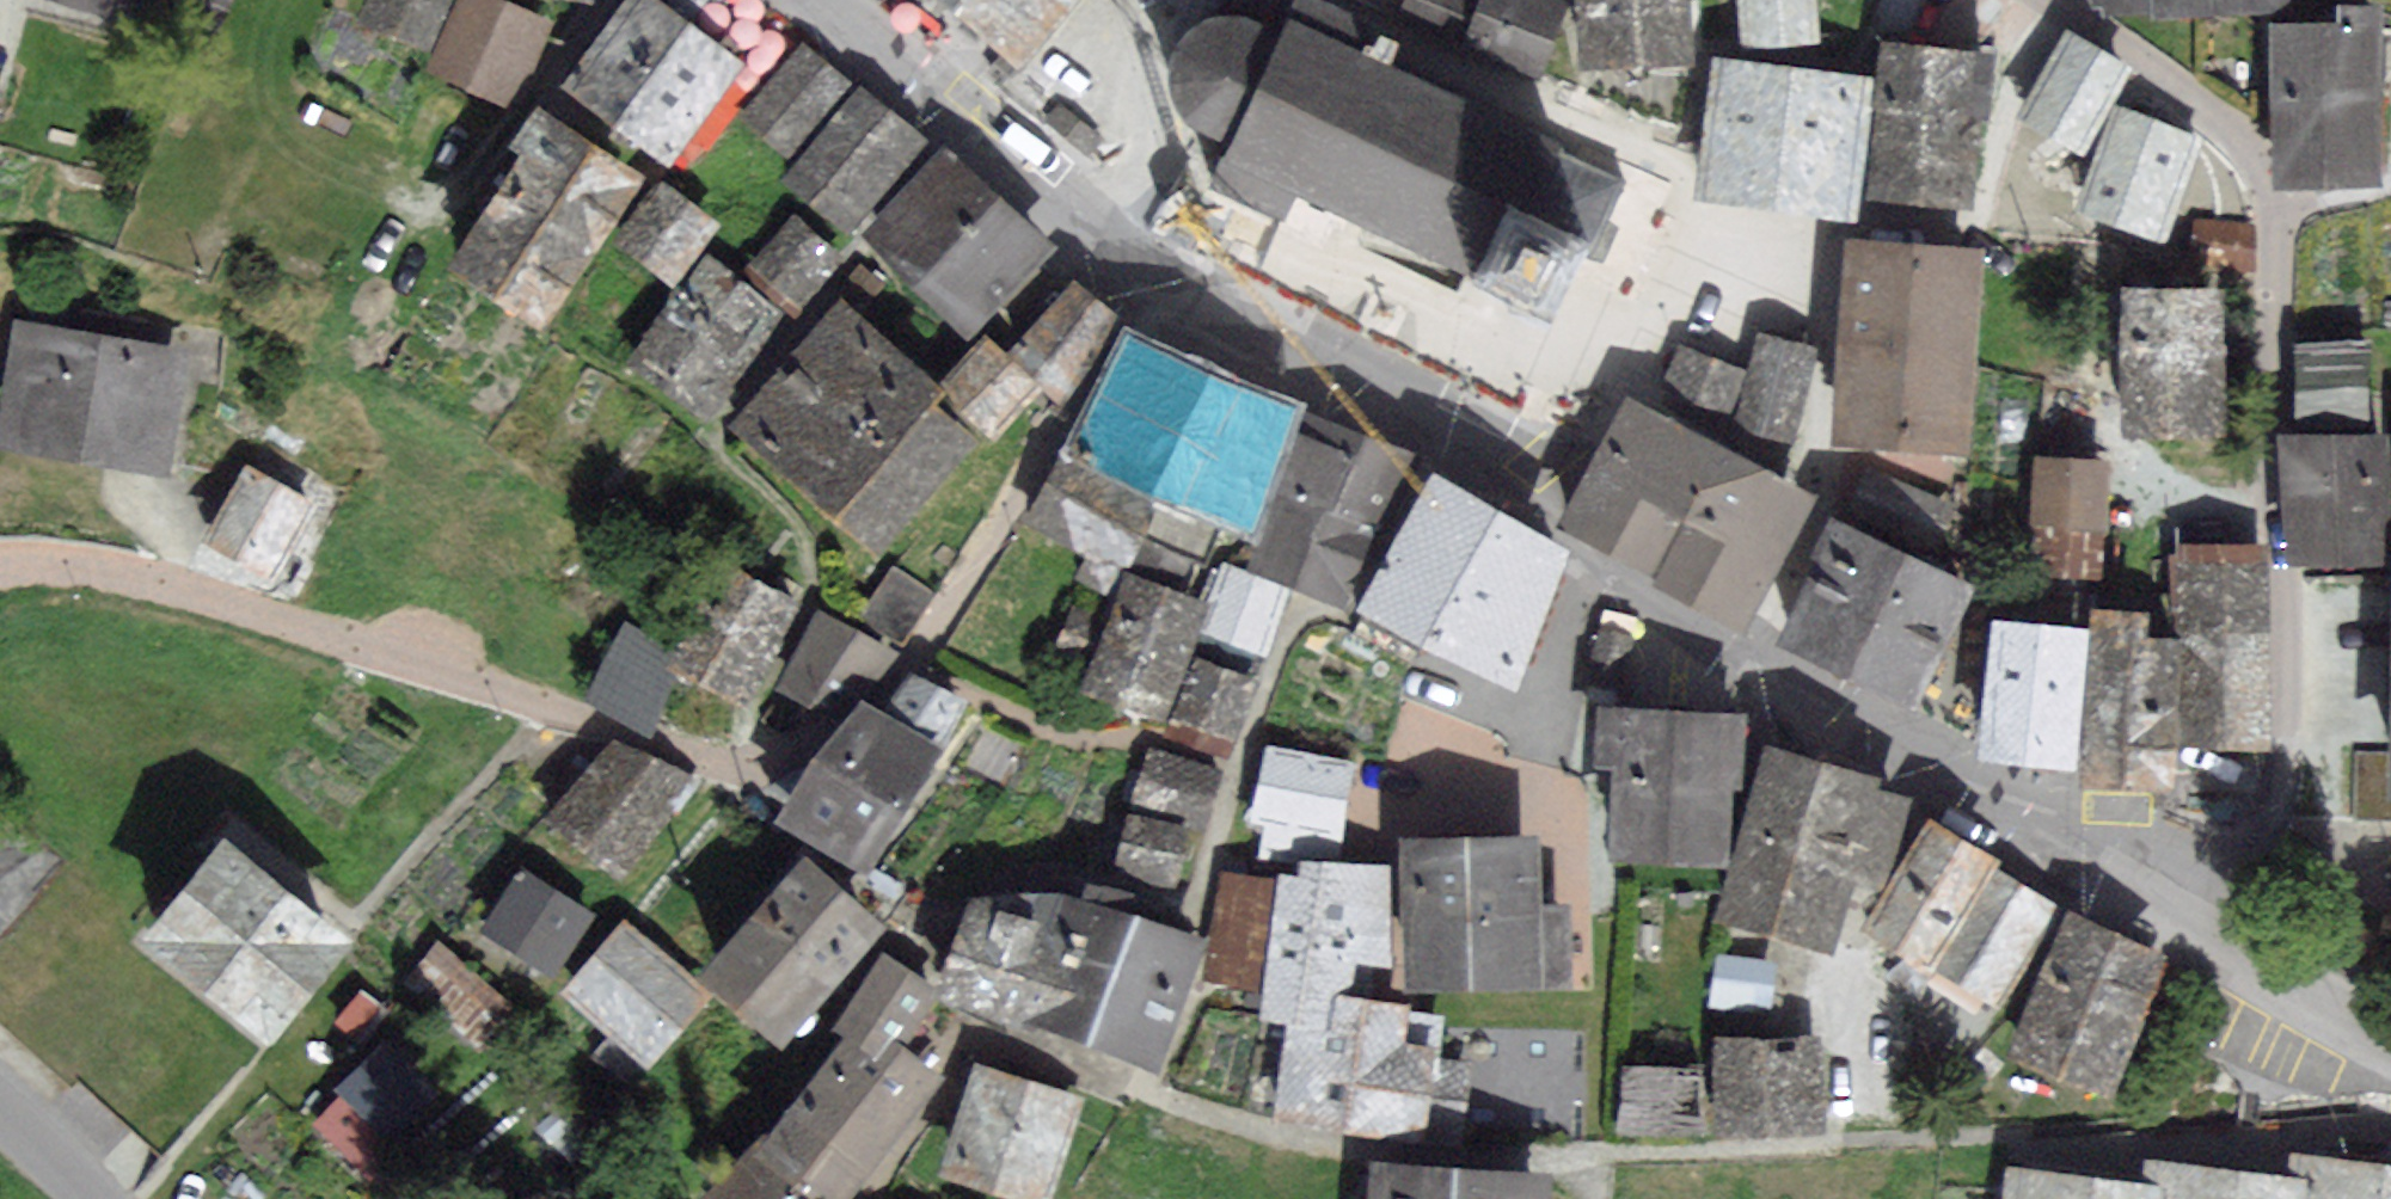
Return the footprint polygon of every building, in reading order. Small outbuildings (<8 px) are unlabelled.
[(372,18),(428,38),(441,0),(379,0),(372,18)] [(486,0),(470,0),(440,71),(512,101),(532,53),(544,24),(486,0)] [(630,7),(573,83),(661,149),(726,63),(675,25),(694,0),(635,0),(630,7)] [(1003,56),(1055,0),(942,0),(1003,56)] [(1469,44),(1486,0),(1411,0),(1404,17),(1469,44)] [(1544,0),(1486,0),(1469,44),(1537,71),(1562,7),(1544,0)] [(1681,0),(1585,0),(1589,63),(1685,57),(1681,0)] [(1807,0),(1745,0),(1750,40),(1811,33),(1807,0)] [(2107,8),(2151,5),(2153,19),(2286,10),(2285,0),(2106,0),(2107,8)] [(1274,213),(1286,188),(1475,279),(1546,312),(1579,242),(1586,229),(1621,156),(1299,2),(1284,32),(1246,14),(1216,19),(1194,29),(1181,46),(1173,64),(1173,82),(1181,115),(1192,127),(1230,145),(1212,183),(1274,213)] [(2372,33),(2279,33),(2280,178),(2373,178),(2372,88),(2372,33)] [(2121,66),(2072,42),(2034,117),(2083,141),(2121,66)] [(844,79),(805,47),(749,115),(788,147),(819,110),(844,79)] [(1982,62),(1887,53),(1874,194),(1969,203),(1973,161),(1980,89),(1982,62)] [(1867,82),(1724,64),(1720,97),(1708,192),(1851,209),(1867,82)] [(919,138),(862,93),(794,179),(852,224),(886,181),(919,138)] [(2184,142),(2124,117),(2087,207),(2147,231),(2184,142)] [(602,156),(549,126),(461,275),(541,322),(630,173),(602,156)] [(1041,249),(941,158),(913,188),(869,236),(969,327),(1041,249)] [(710,220),(665,188),(622,247),(668,280),(710,220)] [(836,257),(795,223),(757,268),(797,302),(816,280),(836,257)] [(2252,232),(2198,225),(2196,248),(2194,264),(2247,270),(2252,232)] [(1974,254),(1851,247),(1846,343),(1841,438),(1964,445),(1974,254)] [(772,312),(709,267),(641,362),(704,407),(752,341),(772,312)] [(1112,319),(1076,288),(1018,355),(1054,386),(1112,319)] [(2214,318),(2214,297),(2132,299),(2135,432),(2217,430),(2214,318)] [(839,313),(743,428),(878,539),(946,457),(955,446),(920,417),(938,394),(839,313)] [(72,337),(24,329),(5,444),(166,469),(185,355),(72,337)] [(1297,409),(1136,337),(1085,450),(1246,522),(1269,470),(1297,409)] [(1812,354),(1762,339),(1728,448),(1777,464),(1789,427),(1812,354)] [(1029,389),(982,347),(946,389),(993,430),(1029,389)] [(1739,373),(1680,351),(1675,365),(1658,409),(1718,431),(1739,373)] [(2368,353),(2304,354),(2305,418),(2369,417),(2368,353)] [(1797,497),(1634,410),(1629,420),(1575,521),(1738,607),(1781,525),(1797,497)] [(1394,454),(1305,423),(1255,567),(1344,598),(1375,508),(1394,454)] [(2390,447),(2293,445),(2292,557),(2389,558),(2390,447)] [(2086,461),(2040,459),(2034,573),(2096,576),(2102,462),(2086,461)] [(1150,505),(1063,466),(1053,487),(1038,521),(1124,560),(1150,505)] [(306,505),(252,478),(219,543),(272,570),(283,549),(306,505)] [(1495,522),(1431,490),(1371,606),(1510,677),(1569,560),(1495,522)] [(1965,589),(1842,532),(1791,643),(1843,667),(1913,699),(1965,589)] [(2219,557),(2180,559),(2186,742),(2265,739),(2259,556),(2219,557)] [(1280,588),(1229,569),(1207,629),(1234,640),(1257,648),(1280,588)] [(788,605),(727,574),(682,664),(743,694),(781,619),(788,605)] [(1176,596),(1134,580),(1092,685),(1158,711),(1200,606),(1176,596)] [(2143,622),(2097,618),(2085,777),(2170,784),(2180,646),(2142,643),(2143,622)] [(863,675),(885,653),(821,620),(787,689),(831,710),(863,675)] [(680,654),(628,628),(595,695),(647,721),(654,706),(680,654)] [(2085,635),(1998,628),(1995,670),(1988,753),(2075,759),(2085,635)] [(1615,633),(1602,630),(1592,678),(1620,684),(1630,636),(1615,633)] [(1252,679),(1201,661),(1177,726),(1228,745),(1239,716),(1252,679)] [(884,721),(868,711),(798,820),(857,858),(910,777),(952,711),(908,683),(884,721)] [(1723,721),(1613,715),(1610,762),(1633,764),(1628,844),(1716,850),(1722,749),(1723,721)] [(674,788),(614,745),(558,821),(618,864),(664,801),(674,788)] [(1349,764),(1269,751),(1264,783),(1257,821),(1337,834),(1349,764)] [(1215,772),(1154,755),(1142,799),(1203,816),(1205,810),(1215,772)] [(1831,770),(1779,755),(1732,913),(1824,940),(1848,861),(1873,869),(1893,802),(1870,795),(1873,783),(1831,770)] [(1183,831),(1132,817),(1119,865),(1145,871),(1171,878),(1183,831)] [(1973,854),(1934,832),(1878,931),(1997,997),(2047,908),(2020,893),(1989,876),(1995,866),(1973,854)] [(1461,844),(1412,845),(1415,982),(1559,979),(1558,913),(1527,913),(1526,843),(1461,844)] [(39,844),(0,883),(0,931),(63,868),(39,844)] [(263,881),(229,854),(154,949),(261,1033),(336,938),(263,881)] [(1370,991),(1387,876),(1304,863),(1301,882),(1279,879),(1277,892),(1226,885),(1211,981),(1257,988),(1253,1019),(1291,1024),(1278,1112),(1412,1132),(1415,1109),(1459,1115),(1465,1071),(1425,1065),(1426,1057),(1411,1055),(1391,1052),(1396,1017),(1367,1013),(1370,991)] [(831,894),(804,871),(711,983),(775,1036),(868,924),(831,894)] [(585,916),(521,876),(487,929),(551,969),(570,940),(585,916)] [(1137,927),(1068,903),(1030,904),(986,904),(956,991),(1149,1059),(1189,946),(1137,927)] [(2136,951),(2070,926),(2020,1055),(2110,1090),(2160,960),(2136,951)] [(655,956),(626,931),(572,992),(649,1060),(703,999),(655,956)] [(1766,1004),(1772,967),(1719,958),(1713,996),(1766,1004)] [(894,967),(844,1030),(860,1043),(778,1147),(770,1141),(725,1198),(835,1198),(927,1083),(891,1055),(885,1050),(929,995),(894,967)] [(1766,1045),(1720,1046),(1722,1128),(1813,1126),(1811,1043),(1766,1045)] [(431,1095),(384,1051),(346,1091),(392,1135),(431,1095)] [(1699,1070),(1625,1070),(1625,1129),(1700,1129),(1699,1070)] [(983,1071),(952,1175),(1032,1198),(1042,1198),(1073,1098),(983,1071)] [(2309,1167),(2306,1190),(2166,1171),(2162,1198),(2390,1198),(2390,1179),(2309,1167)] [(1382,1172),(1381,1198),(1540,1198),(1541,1179),(1422,1174),(1382,1172)] [(2018,1182),(2016,1198),(2144,1198),(2018,1182)]
